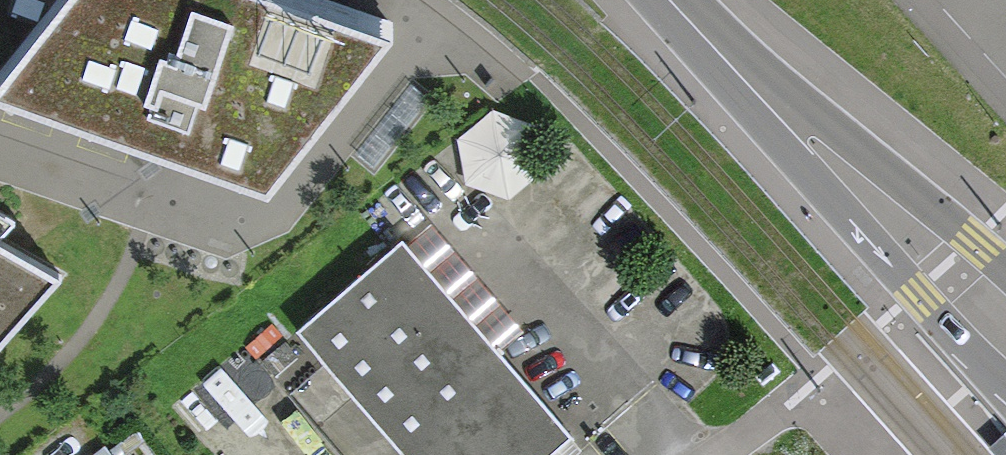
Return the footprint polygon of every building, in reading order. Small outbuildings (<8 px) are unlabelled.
[(358,0),(68,0),(0,83),(0,87),(270,184),(409,17),(358,0)] [(68,0),(0,0),(0,83),(68,0)] [(556,164),(522,101),(462,133),(496,196),(556,164)] [(61,276),(0,237),(0,345),(61,276)] [(401,249),(300,339),(404,454),(558,454),(561,452),(573,441),(401,249)]
